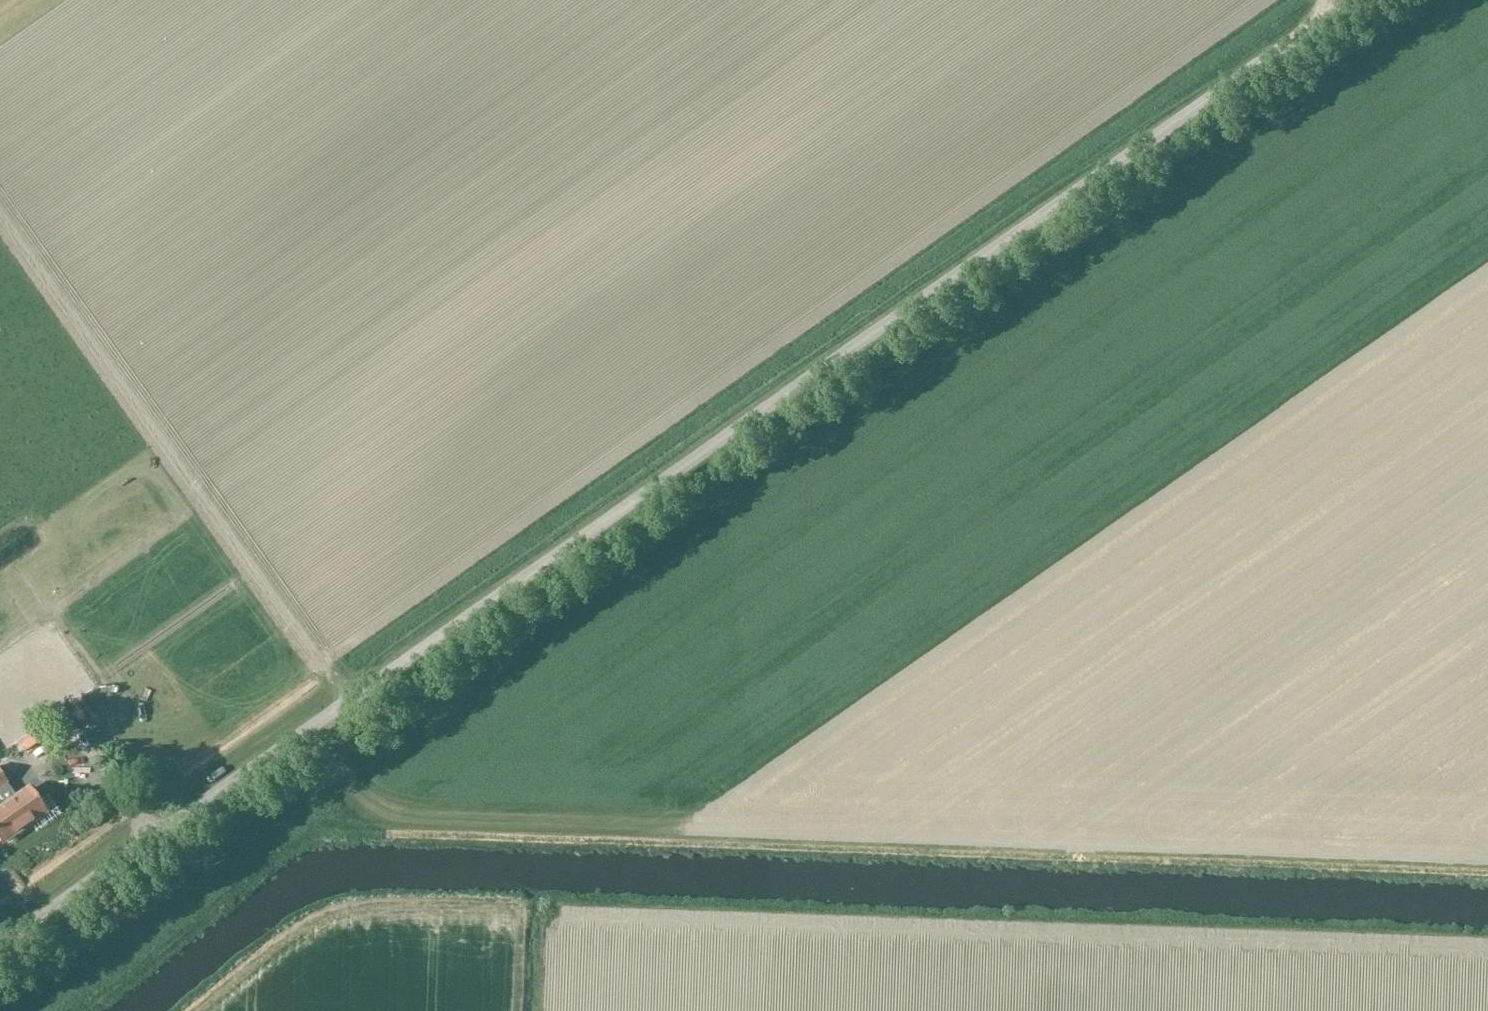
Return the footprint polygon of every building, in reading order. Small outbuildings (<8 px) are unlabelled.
[(67,775),(84,764),(75,750),(58,762),(67,775)] [(10,784),(0,769),(0,838),(3,843),(48,812),(31,787),(16,797),(8,785),(10,784)]
